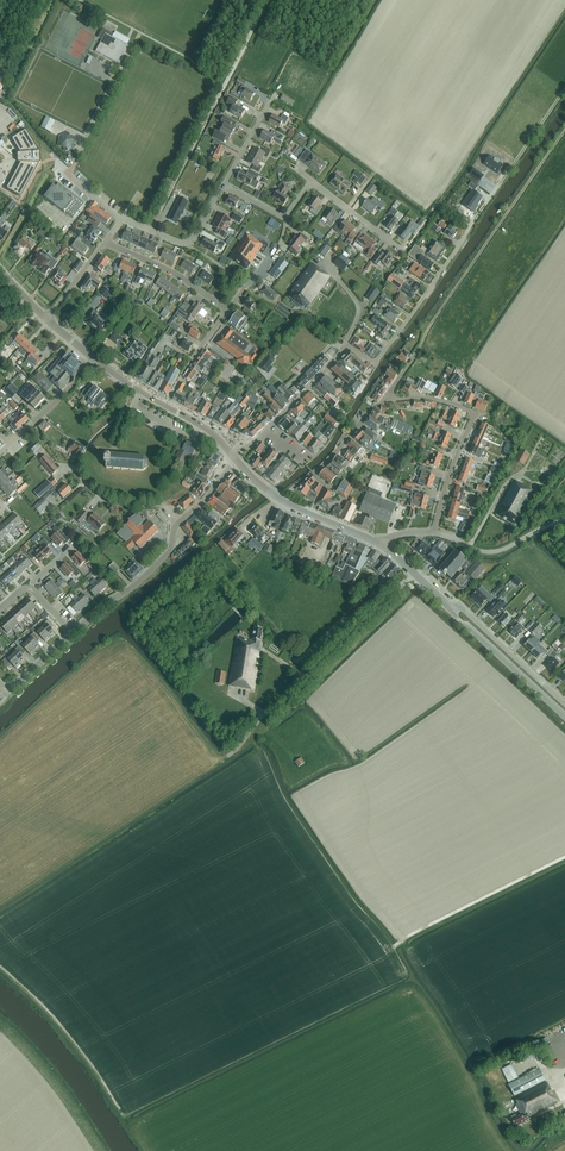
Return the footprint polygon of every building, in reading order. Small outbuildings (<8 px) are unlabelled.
[(114,34),(103,28),(98,38),(102,40),(96,52),(119,64),(129,46),(112,37),(114,34)] [(237,82),(244,86),(246,82),(239,78),(237,82)] [(241,96),(246,99),(250,101),(255,94),(242,86),(240,89),(244,91),(241,96)] [(294,101),(283,95),(280,99),(291,105),(292,105),(293,105),(294,103),(294,102),(293,102),(294,101)] [(230,112),(241,118),(245,110),(236,105),(238,101),(231,97),(227,104),(233,107),(230,112)] [(279,128),(282,123),(285,125),(289,118),(283,115),(280,119),(273,115),(269,122),(279,128)] [(224,116),(221,122),(225,124),(222,129),(232,134),(236,127),(229,123),(231,120),(224,116)] [(55,121),(46,117),(41,127),(49,132),(55,121)] [(216,131),(213,137),(219,141),(223,143),(225,140),(228,141),(232,134),(222,129),(219,134),(216,131)] [(7,187),(7,188),(7,189),(8,189),(19,196),(20,196),(21,196),(22,196),(22,195),(39,163),(40,163),(41,163),(41,162),(41,161),(41,153),(41,152),(40,151),(39,151),(27,131),(26,130),(25,130),(24,131),(13,137),(13,138),(12,138),(12,139),(12,140),(13,140),(14,142),(20,152),(18,153),(18,154),(18,161),(18,162),(19,162),(20,163),(7,187)] [(280,134),(273,130),(270,134),(264,131),(260,138),(271,144),(274,138),(281,142),(284,136),(280,134)] [(291,130),(287,135),(292,138),(295,132),(291,130)] [(58,145),(60,147),(62,146),(64,148),(64,150),(66,151),(68,150),(68,148),(71,147),(73,149),(75,146),(73,144),(73,141),(75,140),(76,138),(74,137),(72,137),(70,136),(70,133),(68,132),(66,133),(59,136),(58,143),(58,145)] [(222,145),(214,141),(212,144),(215,146),(209,156),(217,161),(223,150),(221,148),(222,145)] [(263,156),(267,158),(270,152),(264,149),(262,152),(254,148),(251,155),(261,161),(263,156)] [(319,174),(326,165),(306,150),(299,159),(319,174)] [(252,169),(259,173),(262,167),(258,165),(261,161),(251,155),(247,162),(254,166),(252,169)] [(502,165),(490,156),(484,164),(496,173),(502,165)] [(484,176),(474,169),(470,174),(480,181),(484,176)] [(243,172),(239,179),(249,185),(256,188),(258,183),(256,181),(259,176),(252,173),(250,176),(243,172)] [(359,173),(353,181),(360,186),(366,178),(359,173)] [(344,193),(350,186),(337,176),(331,184),(344,193)] [(287,193),(290,189),(284,185),(286,183),(283,181),(282,183),(281,183),(278,187),(280,188),(279,190),(278,190),(273,197),(284,205),(289,198),(285,195),(286,193),(287,193)] [(44,197),(65,213),(65,212),(73,218),(85,203),(59,183),(56,187),(54,185),(44,197)] [(371,196),(377,188),(371,183),(365,191),(371,196)] [(473,190),(463,205),(472,211),(472,212),(482,197),(473,190)] [(240,210),(243,212),(246,205),(243,204),(239,201),(230,196),(225,203),(235,209),(237,204),(242,207),(240,210)] [(171,206),(174,208),(169,219),(177,223),(188,201),(180,197),(177,203),(174,201),(171,206)] [(312,209),(310,212),(316,216),(323,207),(319,205),(321,202),(315,197),(308,206),(312,209)] [(384,206),(386,204),(381,201),(380,203),(374,198),(370,203),(367,200),(362,207),(372,214),(376,209),(379,212),(381,209),(384,209),(384,206)] [(106,224),(111,218),(96,207),(97,205),(93,201),(86,210),(106,224)] [(398,221),(394,218),(398,212),(392,208),(387,215),(390,217),(384,225),(391,230),(398,221)] [(324,217),(328,220),(326,222),(331,227),(337,219),(335,216),(337,214),(330,209),(324,217)] [(227,226),(231,220),(220,213),(216,220),(227,226)] [(235,214),(233,219),(240,223),(243,218),(235,214)] [(101,231),(97,228),(101,222),(91,215),(87,221),(93,225),(90,229),(83,224),(81,226),(88,231),(97,237),(101,231)] [(213,226),(217,229),(214,233),(225,239),(227,235),(224,233),(227,226),(216,220),(213,226)] [(334,229),(337,232),(342,236),(343,234),(344,234),(351,224),(345,220),(345,221),(341,226),(338,224),(334,229)] [(397,235),(405,241),(411,233),(414,235),(420,227),(412,221),(408,226),(405,224),(397,235)] [(454,231),(456,227),(451,224),(449,227),(441,221),(438,225),(446,231),(445,233),(453,239),(457,233),(454,231)] [(354,231),(356,229),(351,224),(344,234),(349,238),(345,243),(349,246),(356,237),(358,234),(354,231)] [(0,227),(0,240),(1,241),(7,233),(7,232),(10,229),(7,226),(4,230),(0,227)] [(48,232),(42,228),(38,233),(43,238),(48,232)] [(130,243),(134,234),(125,230),(121,240),(130,243)] [(243,230),(237,239),(240,242),(246,232),(243,230)] [(82,232),(80,235),(92,244),(97,237),(88,231),(86,235),(82,232)] [(246,270),(263,245),(249,235),(250,233),(247,231),(246,232),(240,242),(229,258),(246,270)] [(134,234),(130,243),(138,247),(142,237),(134,234)] [(301,234),(299,237),(296,235),(292,240),(301,247),(305,241),(306,242),(308,239),(301,234)] [(365,237),(361,234),(355,242),(355,243),(354,245),(357,247),(359,245),(364,249),(371,240),(365,235),(365,237)] [(26,246),(31,250),(33,248),(34,245),(22,237),(19,241),(20,241),(18,244),(17,244),(14,248),(17,250),(15,252),(20,256),(24,251),(23,251),(26,246)] [(78,237),(77,240),(71,247),(84,256),(89,248),(81,243),(82,240),(78,237)] [(146,250),(150,241),(142,237),(138,247),(146,250)] [(209,250),(214,253),(216,248),(221,250),(225,244),(218,240),(216,244),(206,238),(202,245),(209,250)] [(291,248),(289,251),(296,257),(299,254),(297,252),(301,247),(292,240),(288,245),(291,248)] [(377,250),(373,247),(376,244),(371,240),(364,249),(367,251),(364,254),(370,259),(375,252),(377,250)] [(158,245),(150,241),(146,250),(154,254),(158,245)] [(415,246),(411,252),(419,258),(421,255),(424,252),(437,261),(446,248),(435,241),(428,251),(422,247),(420,250),(415,246)] [(331,248),(325,244),(318,253),(325,258),(331,248)] [(177,255),(165,249),(161,257),(174,263),(177,255)] [(40,271),(45,275),(50,269),(52,270),(57,262),(51,257),(44,251),(41,255),(39,254),(35,259),(31,264),(36,268),(37,267),(41,270),(40,271)] [(381,262),(385,266),(393,256),(391,255),(391,254),(389,252),(388,253),(386,251),(383,255),(380,252),(373,262),(378,266),(381,262)] [(430,271),(435,265),(421,255),(419,258),(411,252),(408,256),(430,271)] [(107,264),(110,261),(103,256),(99,262),(111,271),(113,268),(107,264)] [(346,263),(338,257),(334,264),(342,269),(346,263)] [(195,267),(185,260),(181,267),(191,273),(195,267)] [(282,274),(289,264),(284,260),(277,270),(282,274)] [(73,270),(78,273),(84,264),(80,261),(73,270)] [(130,264),(123,261),(121,266),(119,269),(123,271),(126,272),(130,264)] [(95,268),(101,273),(104,269),(110,273),(111,271),(99,262),(95,268)] [(293,300),(291,303),(299,308),(301,306),(305,309),(310,304),(330,277),(311,263),(292,291),(288,297),(293,300)] [(130,264),(126,272),(125,274),(126,275),(128,275),(129,273),(133,275),(136,267),(130,264)] [(429,273),(419,266),(413,274),(423,281),(429,273)] [(62,271),(59,269),(58,271),(51,279),(57,283),(57,284),(57,285),(59,287),(61,287),(67,278),(61,274),(62,271)] [(138,277),(136,282),(138,283),(140,279),(144,280),(145,281),(149,272),(142,269),(138,277)] [(214,278),(205,271),(199,278),(209,285),(214,278)] [(149,272),(145,281),(144,280),(142,285),(145,286),(147,281),(152,284),(156,275),(149,272)] [(409,288),(410,287),(410,285),(412,282),(408,280),(405,284),(404,283),(392,274),(387,281),(391,284),(411,298),(416,292),(409,288)] [(80,288),(86,292),(92,285),(98,289),(102,284),(90,275),(80,288)] [(156,285),(160,287),(158,289),(161,291),(167,282),(161,277),(156,285)] [(420,285),(410,278),(408,280),(412,282),(410,285),(410,287),(409,288),(416,292),(420,286),(420,285)] [(164,290),(168,293),(173,286),(167,282),(161,291),(163,292),(164,290)] [(131,285),(127,283),(123,291),(127,293),(131,285)] [(179,290),(173,286),(168,293),(173,297),(179,290)] [(278,296),(265,286),(262,291),(274,301),(278,296)] [(105,287),(99,294),(105,299),(111,292),(110,292),(105,288),(105,287)] [(378,291),(373,288),(366,298),(371,301),(378,291)] [(173,297),(179,302),(184,294),(179,290),(173,297)] [(409,301),(399,294),(394,302),(404,309),(409,301)] [(144,299),(139,296),(136,303),(141,305),(144,299)] [(156,302),(151,299),(147,305),(152,308),(156,302)] [(255,309),(257,306),(255,304),(248,299),(243,305),(250,310),(252,307),(255,309)] [(185,302),(173,318),(176,320),(180,315),(190,323),(193,318),(195,319),(203,308),(200,306),(202,304),(199,302),(198,304),(195,303),(187,313),(184,311),(189,304),(185,302)] [(277,306),(285,318),(291,314),(284,303),(277,306)] [(384,316),(394,323),(394,322),(400,314),(390,308),(384,316)] [(169,313),(165,309),(160,315),(165,318),(169,313)] [(107,325),(96,315),(98,313),(94,310),(92,313),(91,313),(86,320),(88,322),(88,323),(100,333),(100,332),(103,334),(108,328),(106,326),(107,325)] [(243,316),(238,312),(229,324),(239,331),(242,327),(245,329),(248,325),(245,323),(249,317),(245,314),(243,316)] [(379,328),(375,333),(383,339),(392,326),(376,315),(371,322),(379,328)] [(176,320),(173,318),(168,325),(177,331),(180,327),(174,323),(176,320)] [(197,340),(198,339),(199,337),(201,333),(195,329),(195,328),(190,324),(188,328),(192,330),(189,334),(197,340)] [(366,325),(362,330),(369,335),(373,330),(366,325)] [(223,337),(222,337),(217,344),(239,360),(238,361),(245,366),(249,360),(253,363),(258,356),(254,353),(258,349),(234,332),(230,328),(223,337)] [(119,346),(122,342),(121,341),(123,339),(115,333),(114,335),(113,334),(109,339),(119,346)] [(189,351),(190,350),(191,349),(191,348),(193,345),(185,340),(184,339),(186,337),(185,337),(180,333),(177,338),(181,341),(180,342),(183,343),(181,346),(188,352),(189,351)] [(16,345),(19,348),(26,341),(20,335),(15,341),(12,338),(11,339),(9,337),(6,340),(8,342),(6,344),(9,347),(12,344),(15,346),(16,345)] [(360,345),(362,341),(356,337),(351,345),(370,358),(377,348),(370,343),(366,349),(360,345)] [(139,343),(135,340),(124,354),(136,364),(148,350),(143,346),(144,346),(139,343)] [(151,354),(154,349),(159,341),(158,340),(155,345),(154,344),(151,347),(146,356),(149,358),(146,363),(146,362),(137,377),(137,378),(146,383),(160,359),(153,355),(151,354)] [(20,352),(22,350),(23,348),(27,352),(33,346),(26,341),(19,348),(14,355),(17,357),(21,353),(20,352)] [(34,368),(39,363),(34,358),(39,352),(33,346),(27,352),(31,356),(26,361),(34,368)] [(200,356),(205,360),(210,353),(204,349),(200,356)] [(356,356),(349,350),(339,361),(345,367),(352,360),(353,363),(364,372),(369,366),(370,367),(371,365),(368,362),(366,365),(364,364),(366,362),(363,359),(361,361),(356,356)] [(405,355),(401,352),(396,360),(402,364),(403,363),(405,364),(409,358),(410,355),(406,352),(405,355)] [(84,367),(68,353),(63,360),(60,357),(55,363),(73,378),(74,379),(84,367)] [(177,360),(172,367),(175,369),(175,367),(177,368),(182,361),(180,360),(183,356),(180,353),(176,359),(177,360)] [(275,360),(268,354),(259,367),(266,372),(275,360)] [(330,359),(325,354),(318,361),(324,366),(330,359)] [(206,369),(207,367),(205,366),(208,362),(205,360),(200,356),(196,361),(206,369)] [(205,371),(206,369),(196,361),(192,367),(198,371),(201,373),(204,370),(205,371)] [(314,371),(316,374),(324,366),(318,361),(312,368),(314,371)] [(165,363),(162,362),(157,371),(158,372),(158,373),(154,371),(146,384),(152,387),(159,373),(165,363)] [(51,381),(62,391),(73,378),(55,363),(48,372),(55,377),(51,381)] [(331,370),(348,384),(346,387),(354,394),(362,384),(337,363),(331,370)] [(454,369),(448,366),(445,372),(451,374),(454,369)] [(165,381),(172,385),(180,372),(177,370),(177,368),(175,367),(175,369),(172,367),(168,375),(165,381)] [(198,371),(192,367),(184,377),(190,381),(198,371)] [(395,369),(391,367),(389,369),(385,374),(386,375),(394,380),(397,374),(393,372),(395,369)] [(316,374),(314,371),(312,368),(304,376),(310,381),(316,374)] [(47,392),(48,390),(54,385),(40,372),(33,379),(47,392)] [(158,391),(158,390),(164,381),(164,379),(162,378),(163,376),(159,373),(152,387),(158,391)] [(391,384),(394,380),(386,375),(384,379),(391,384)] [(449,384),(455,388),(456,387),(456,388),(460,382),(463,384),(465,381),(457,375),(455,378),(453,377),(450,381),(451,382),(449,384)] [(310,381),(304,376),(299,382),(304,387),(310,381)] [(335,397),(337,399),(343,392),(341,390),(326,376),(320,383),(335,397)] [(404,380),(400,386),(402,388),(401,390),(409,394),(412,389),(420,393),(423,388),(428,390),(432,383),(426,380),(425,383),(419,380),(417,383),(408,378),(406,381),(404,380)] [(378,380),(375,385),(379,387),(385,392),(390,385),(384,381),(382,384),(378,380)] [(165,381),(159,391),(167,396),(172,385),(165,381)] [(182,393),(181,393),(185,385),(181,382),(176,391),(177,391),(176,393),(175,393),(173,399),(172,400),(176,402),(177,401),(184,406),(189,397),(182,393)] [(291,390),(294,393),(298,390),(301,393),(305,388),(298,382),(291,390)] [(277,389),(288,400),(294,395),(282,383),(277,389)] [(314,388),(319,393),(325,398),(324,398),(333,406),(338,400),(318,383),(314,388)] [(35,409),(44,398),(39,393),(29,384),(20,395),(29,403),(35,409)] [(5,391),(4,391),(12,398),(14,397),(18,393),(10,385),(8,387),(5,391)] [(279,393),(273,387),(271,385),(268,388),(275,394),(276,395),(273,399),(283,409),(289,403),(279,393)] [(434,397),(440,400),(446,388),(439,385),(434,397)] [(107,396),(93,386),(88,392),(85,390),(80,395),(84,398),(85,396),(89,400),(87,403),(92,407),(94,404),(98,407),(107,396)] [(379,387),(377,390),(375,392),(372,390),(370,394),(373,396),(371,399),(378,402),(385,392),(379,387)] [(224,400),(228,393),(222,389),(218,397),(224,400)] [(263,390),(260,393),(263,396),(263,397),(270,404),(268,406),(277,415),(283,410),(263,390)] [(238,404),(242,408),(245,403),(253,410),(258,399),(249,391),(238,404)] [(483,400),(486,394),(480,391),(477,397),(483,400)] [(464,403),(470,405),(473,400),(475,401),(478,394),(475,392),(474,396),(468,393),(464,403)] [(303,399),(308,404),(315,397),(309,393),(303,399)] [(189,397),(184,406),(192,410),(196,403),(195,403),(198,397),(195,395),(193,397),(190,396),(189,397)] [(196,403),(192,410),(198,413),(205,417),(212,406),(204,400),(205,399),(201,396),(201,397),(199,396),(198,397),(195,403),(196,403)] [(213,420),(221,425),(243,398),(240,396),(227,411),(223,408),(213,420)] [(432,408),(433,406),(436,407),(437,402),(424,399),(423,402),(413,400),(412,407),(419,408),(420,405),(432,408)] [(484,402),(478,399),(475,407),(484,411),(488,402),(485,401),(484,402)] [(308,405),(302,400),(291,411),(293,412),(297,416),(308,405)] [(217,410),(216,409),(218,406),(213,404),(212,406),(205,417),(211,420),(217,410)] [(262,406),(267,411),(264,414),(270,421),(276,416),(268,408),(268,407),(264,404),(262,406)] [(236,413),(237,411),(237,410),(240,407),(238,405),(233,411),(222,425),(229,429),(236,420),(233,417),(236,413)] [(3,407),(0,410),(0,413),(5,417),(9,413),(11,411),(8,408),(6,410),(3,407)] [(377,420),(380,416),(381,413),(380,413),(381,410),(377,408),(375,410),(375,409),(370,416),(377,420)] [(28,419),(24,414),(23,414),(22,413),(22,414),(19,411),(13,417),(16,421),(13,423),(12,422),(10,425),(15,431),(28,419)] [(447,412),(444,411),(442,414),(442,415),(458,421),(461,414),(453,411),(451,415),(447,413),(447,412)] [(260,412),(253,418),(258,423),(263,428),(270,421),(260,412)] [(251,420),(248,418),(249,417),(244,413),(240,417),(231,429),(241,434),(251,420)] [(302,435),(307,429),(317,419),(311,414),(302,424),(298,429),(297,428),(291,435),(297,441),(302,435)] [(324,418),(334,427),(337,423),(339,421),(334,417),(333,419),(327,414),(324,418)] [(448,421),(447,425),(454,428),(458,421),(442,415),(441,418),(444,419),(448,421)] [(284,430),(291,423),(292,422),(286,416),(284,418),(277,425),(284,430)] [(391,427),(391,426),(386,425),(385,427),(381,424),(369,416),(364,424),(376,431),(379,427),(386,432),(388,429),(391,431),(391,427)] [(291,435),(297,428),(298,429),(302,424),(298,421),(295,419),(284,430),(290,436),(291,435)] [(410,435),(413,428),(393,419),(391,422),(391,426),(410,435)] [(44,421),(37,426),(44,433),(50,428),(44,421)] [(327,422),(324,425),(321,423),(316,429),(319,431),(327,438),(327,437),(328,438),(334,428),(327,422)] [(263,428),(258,423),(253,427),(252,426),(249,430),(253,431),(249,437),(252,438),(263,428)] [(491,430),(492,427),(489,426),(482,423),(479,430),(485,433),(487,428),(491,430)] [(378,436),(367,427),(363,432),(374,441),(378,436)] [(253,431),(249,430),(245,428),(241,434),(249,437),(253,431)] [(353,437),(359,442),(364,447),(368,443),(369,444),(372,440),(359,430),(353,437)] [(489,435),(485,433),(479,430),(476,438),(482,441),(484,436),(488,437),(489,435)] [(307,448),(314,454),(322,443),(318,440),(322,434),(319,431),(315,437),(307,448)] [(303,437),(299,442),(306,447),(312,438),(313,437),(307,432),(303,437)] [(434,432),(433,435),(449,442),(452,435),(444,432),(442,436),(438,434),(438,433),(434,432)] [(429,434),(428,437),(432,439),(435,440),(439,442),(438,446),(446,449),(449,442),(433,435),(433,436),(429,434)] [(486,442),(482,441),(476,438),(473,445),(479,448),(481,443),(484,445),(486,442)] [(357,455),(356,454),(357,453),(358,453),(362,448),(351,439),(346,445),(352,450),(351,451),(349,449),(346,453),(355,459),(357,455)] [(36,440),(29,447),(34,453),(41,446),(36,440)] [(67,451),(73,454),(72,457),(79,460),(85,446),(72,440),(67,451)] [(190,454),(192,455),(193,455),(196,457),(200,450),(197,448),(187,442),(183,450),(180,448),(174,460),(183,465),(190,454)] [(253,450),(259,455),(261,452),(261,451),(265,446),(260,442),(253,450)] [(478,451),(481,452),(482,450),(473,445),(469,453),(475,455),(478,451)] [(257,467),(259,469),(263,465),(266,468),(279,453),(272,449),(257,467)] [(433,455),(432,459),(441,462),(443,456),(434,452),(431,451),(428,449),(426,453),(433,455)] [(514,461),(524,466),(530,454),(521,449),(514,461)] [(212,452),(208,460),(207,463),(215,467),(217,465),(222,455),(216,452),(214,454),(212,452)] [(140,456),(139,456),(132,456),(132,455),(131,455),(131,456),(124,455),(124,454),(123,454),(123,455),(118,454),(116,454),(116,453),(115,453),(115,454),(108,454),(108,453),(107,453),(107,458),(105,458),(105,463),(106,463),(106,468),(107,469),(107,468),(113,468),(113,469),(114,469),(114,468),(121,469),(121,470),(122,470),(122,469),(130,470),(130,471),(131,470),(137,470),(137,471),(138,471),(143,471),(147,468),(148,467),(148,462),(148,461),(145,457),(144,457),(139,456),(140,456)] [(344,457),(352,463),(355,459),(346,453),(344,457)] [(254,458),(254,459),(250,464),(255,468),(262,460),(256,455),(254,458)] [(350,463),(346,460),(345,461),(337,455),(333,460),(344,468),(345,469),(350,463)] [(370,459),(378,462),(386,465),(387,461),(387,460),(372,455),(370,459)] [(40,461),(53,475),(58,470),(53,464),(46,456),(40,461)] [(284,468),(287,465),(288,466),(291,462),(283,456),(277,462),(284,468)] [(477,462),(473,461),(467,458),(464,466),(470,468),(472,464),(476,465),(477,462)] [(427,461),(426,464),(429,465),(430,465),(438,468),(441,462),(432,459),(430,462),(427,461)] [(338,475),(342,470),(345,473),(347,470),(345,469),(344,468),(333,460),(326,467),(338,475)] [(207,462),(204,469),(212,473),(216,467),(215,467),(207,463),(207,462)] [(279,475),(279,474),(282,471),(283,472),(286,469),(284,468),(277,462),(272,469),(279,475)] [(489,473),(496,476),(500,468),(493,465),(489,473)] [(469,471),(473,473),(474,470),(470,468),(464,466),(461,473),(468,476),(469,471)] [(337,476),(325,468),(319,476),(331,484),(337,476)] [(420,468),(418,474),(421,475),(420,478),(424,480),(433,483),(435,476),(427,473),(428,470),(420,468)] [(206,483),(207,479),(209,480),(212,473),(204,469),(200,475),(197,473),(195,477),(198,479),(206,483)] [(272,469),(266,476),(274,482),(275,482),(273,481),(276,478),(277,479),(280,475),(279,474),(279,475),(272,469)] [(231,484),(237,477),(231,473),(226,480),(231,484)] [(467,479),(470,480),(471,477),(468,476),(461,473),(458,481),(465,484),(467,479)] [(302,483),(302,484),(310,490),(318,496),(323,487),(317,482),(310,476),(302,483)] [(56,483),(52,478),(48,482),(46,481),(33,492),(38,499),(56,483)] [(235,488),(234,489),(236,491),(237,489),(238,490),(244,483),(237,478),(231,485),(235,488)] [(416,481),(415,484),(419,485),(423,487),(423,486),(431,489),(433,483),(424,480),(420,478),(419,482),(416,481)] [(14,479),(10,482),(7,479),(0,485),(0,487),(4,491),(16,481),(14,479)] [(336,492),(341,495),(341,496),(346,499),(354,485),(344,479),(338,489),(336,492)] [(226,480),(223,484),(226,487),(228,488),(230,486),(231,484),(226,480)] [(496,515),(514,525),(518,518),(519,519),(534,491),(514,480),(500,505),(501,505),(496,515)] [(9,497),(17,490),(14,486),(18,483),(16,481),(4,491),(9,497)] [(187,489),(190,485),(183,481),(181,485),(187,489)] [(192,493),(200,498),(204,493),(203,492),(207,485),(200,481),(192,493)] [(244,494),(249,487),(244,483),(238,490),(244,494)] [(295,489),(304,495),(304,496),(314,502),(317,496),(318,496),(310,490),(302,484),(302,483),(295,489)] [(217,491),(234,504),(240,497),(239,496),(240,494),(234,490),(233,492),(228,488),(226,487),(223,484),(217,491)] [(63,498),(72,490),(66,485),(59,492),(54,487),(50,491),(54,495),(57,498),(60,495),(63,498)] [(488,488),(478,485),(476,490),(487,493),(488,488)] [(462,497),(462,496),(465,497),(466,493),(463,493),(464,489),(457,486),(454,495),(462,497)] [(333,493),(326,488),(317,503),(322,507),(329,511),(335,502),(330,499),(333,493)] [(234,504),(217,491),(213,496),(220,501),(219,502),(218,501),(217,503),(217,502),(213,507),(224,516),(230,509),(234,504)] [(50,505),(47,502),(53,496),(49,492),(38,503),(37,502),(33,507),(40,515),(50,505)] [(429,497),(420,495),(417,494),(412,492),(411,496),(415,497),(414,500),(427,504),(429,497)] [(376,519),(376,518),(389,523),(396,505),(367,493),(359,511),(364,513),(364,514),(363,514),(362,517),(360,516),(357,522),(356,522),(355,524),(368,529),(371,521),(375,522),(376,519)] [(190,495),(180,503),(184,508),(194,500),(190,495)] [(462,497),(454,495),(452,502),(460,505),(461,500),(464,501),(465,498),(462,497)] [(220,501),(213,496),(207,503),(213,507),(217,502),(217,503),(218,501),(219,502),(220,501)] [(337,508),(334,506),(329,515),(349,523),(356,507),(351,504),(355,499),(351,497),(348,503),(347,502),(344,508),(339,505),(337,508)] [(414,500),(412,500),(411,503),(408,502),(407,506),(410,506),(417,508),(426,510),(427,504),(414,500)] [(452,502),(450,510),(470,516),(471,512),(458,509),(460,505),(452,502)] [(268,526),(272,527),(272,528),(277,530),(284,513),(275,509),(273,515),(272,514),(271,518),(270,521),(268,526)] [(211,511),(208,515),(202,510),(196,517),(205,525),(202,529),(208,534),(217,523),(214,520),(217,517),(219,519),(220,518),(211,511)] [(455,521),(456,516),(466,519),(469,520),(470,516),(450,510),(448,519),(455,521)] [(91,517),(89,515),(84,511),(76,520),(81,524),(85,519),(88,521),(99,531),(105,523),(94,514),(91,517)] [(16,527),(19,531),(21,529),(18,525),(22,521),(15,514),(9,519),(16,527)] [(141,525),(143,523),(139,515),(128,520),(130,522),(125,527),(126,527),(119,534),(127,541),(124,544),(129,550),(135,544),(140,548),(158,530),(149,521),(143,527),(141,525)] [(281,529),(285,531),(289,532),(290,530),(292,530),(294,525),(297,519),(287,515),(281,529)] [(193,517),(187,522),(190,526),(196,520),(193,517)] [(12,530),(16,527),(9,519),(3,524),(10,532),(15,538),(17,537),(15,534),(12,530)] [(294,525),(292,530),(295,532),(297,528),(300,529),(303,521),(297,519),(294,525)] [(310,524),(303,521),(300,529),(299,532),(313,537),(318,525),(311,522),(310,524)] [(196,533),(190,526),(187,522),(181,527),(190,538),(196,533)] [(4,538),(7,541),(10,539),(6,536),(10,532),(3,524),(0,527),(0,533),(4,538)] [(250,531),(257,538),(255,540),(259,543),(262,540),(261,539),(266,532),(256,524),(253,528),(253,527),(250,530),(250,531)] [(318,525),(313,537),(313,538),(311,543),(321,547),(325,537),(328,539),(332,540),(335,532),(331,530),(318,525)] [(66,544),(70,540),(64,534),(63,535),(56,527),(53,529),(57,533),(52,538),(59,546),(63,543),(66,544)] [(240,536),(241,536),(242,535),(242,534),(236,529),(230,536),(231,537),(226,542),(231,546),(240,536)] [(335,532),(332,540),(343,544),(346,536),(335,532)] [(346,536),(343,543),(347,544),(343,551),(348,553),(350,550),(351,551),(342,570),(336,567),(331,578),(351,586),(365,564),(370,556),(373,551),(365,548),(366,546),(357,542),(357,541),(346,536)] [(52,553),(47,547),(49,545),(44,539),(39,543),(42,546),(39,549),(47,557),(52,553)] [(188,541),(188,542),(178,551),(181,555),(191,546),(192,547),(195,544),(191,539),(188,541)] [(420,543),(416,540),(411,546),(415,549),(424,557),(431,549),(421,541),(420,543)] [(229,548),(222,541),(218,544),(229,555),(233,551),(230,548),(229,548)] [(274,547),(266,544),(263,550),(271,554),(274,547)] [(331,544),(329,551),(333,552),(335,553),(338,547),(331,544)] [(439,548),(435,545),(425,557),(435,566),(445,554),(439,548)] [(28,554),(33,559),(36,557),(41,562),(47,557),(39,549),(36,552),(33,549),(28,554)] [(373,551),(370,556),(365,564),(372,568),(378,560),(377,559),(380,554),(373,550),(373,551)] [(440,569),(439,569),(451,579),(461,566),(467,560),(455,550),(440,569)] [(87,563),(90,561),(82,552),(79,554),(78,553),(73,558),(80,566),(85,561),(87,563)] [(29,568),(32,564),(25,557),(19,562),(25,570),(28,567),(29,568)] [(381,574),(392,563),(385,557),(381,562),(378,560),(372,568),(379,575),(381,574)] [(461,566),(466,570),(462,574),(461,573),(453,581),(453,580),(453,581),(463,590),(470,581),(473,579),(474,580),(485,569),(477,562),(474,565),(468,559),(467,560),(461,566)] [(93,560),(88,564),(94,570),(98,566),(93,560)] [(131,565),(125,571),(133,580),(143,570),(135,561),(134,562),(133,560),(129,564),(131,565)] [(23,573),(23,572),(25,570),(19,562),(13,568),(20,576),(23,573)] [(68,577),(70,575),(73,572),(75,574),(77,576),(80,574),(70,563),(68,565),(66,564),(61,569),(68,577)] [(115,574),(120,570),(113,563),(109,567),(115,574)] [(385,580),(384,579),(386,576),(391,580),(400,570),(393,564),(384,574),(380,578),(377,582),(379,584),(381,585),(385,580)] [(15,579),(16,579),(20,576),(13,568),(6,574),(13,581),(15,579)] [(7,587),(10,584),(13,581),(6,574),(0,580),(7,587)] [(521,582),(515,576),(511,580),(517,586),(521,582)] [(108,584),(101,577),(97,582),(94,579),(92,581),(102,591),(105,588),(105,587),(108,584)] [(51,580),(45,586),(47,589),(46,590),(50,594),(60,584),(58,582),(56,585),(51,580)] [(69,584),(74,588),(78,585),(73,580),(69,584)] [(93,585),(88,589),(95,596),(97,593),(98,594),(102,591),(92,581),(90,582),(93,585)] [(54,597),(56,599),(63,593),(59,589),(62,586),(60,584),(50,594),(53,597),(54,597)] [(477,591),(472,597),(473,597),(472,598),(475,601),(475,600),(481,606),(487,600),(490,603),(495,597),(492,594),(491,595),(485,590),(484,591),(480,588),(482,587),(481,586),(477,591)] [(499,586),(493,593),(496,596),(502,589),(499,586)] [(87,604),(87,603),(89,601),(83,594),(79,598),(76,595),(74,597),(84,607),(87,604)] [(75,601),(70,606),(77,613),(79,610),(80,611),(84,607),(74,597),(72,599),(75,601)] [(39,613),(41,611),(40,610),(42,608),(37,602),(33,605),(28,599),(23,604),(30,613),(32,612),(35,609),(39,613)] [(508,606),(502,601),(500,603),(497,600),(493,604),(487,611),(493,617),(494,616),(496,615),(496,614),(498,616),(508,606)] [(32,612),(30,613),(23,604),(17,609),(25,618),(26,617),(29,614),(33,618),(36,616),(32,612)] [(19,623),(20,622),(24,619),(28,624),(30,622),(26,617),(25,618),(17,609),(11,615),(19,623)] [(498,622),(504,627),(511,619),(506,614),(498,622)] [(20,622),(19,623),(11,615),(6,620),(14,629),(15,627),(18,624),(22,629),(24,627),(20,622)] [(0,625),(8,634),(13,629),(17,634),(19,632),(15,627),(14,629),(6,620),(0,625)] [(53,625),(48,620),(43,624),(45,626),(42,628),(50,637),(55,633),(50,627),(53,625)] [(509,631),(516,638),(522,633),(521,633),(523,631),(525,629),(524,629),(516,621),(513,624),(514,626),(509,631)] [(537,622),(530,629),(533,633),(541,625),(537,622)] [(525,633),(532,626),(529,623),(524,629),(525,629),(523,631),(525,633)] [(45,641),(50,637),(42,628),(39,631),(38,629),(36,630),(33,627),(29,629),(33,633),(38,638),(40,636),(45,641)] [(235,645),(229,685),(254,690),(260,653),(260,652),(261,648),(259,648),(260,641),(261,641),(263,629),(255,627),(253,641),(237,638),(235,645)] [(30,639),(27,642),(35,650),(40,646),(35,641),(38,638),(33,633),(29,637),(30,639)] [(533,637),(529,640),(524,645),(531,652),(539,644),(540,642),(538,641),(533,637)] [(31,655),(35,650),(27,642),(24,644),(23,642),(22,641),(20,643),(17,640),(15,643),(18,646),(23,652),(26,649),(31,655)] [(542,657),(546,653),(549,656),(550,656),(554,651),(550,648),(547,651),(539,644),(531,652),(538,659),(541,656),(542,657)] [(23,652),(18,646),(14,651),(16,652),(13,655),(21,664),(25,659),(21,654),(23,652)] [(546,666),(552,671),(562,660),(556,656),(557,654),(554,651),(550,656),(553,658),(546,666)] [(8,656),(4,660),(8,665),(11,663),(16,668),(21,664),(13,655),(10,658),(8,656)] [(226,672),(217,671),(215,683),(224,685),(226,672)] [(298,767),(305,763),(301,758),(295,762),(298,767)] [(535,1052),(516,1058),(517,1064),(536,1057),(535,1052)] [(512,1064),(501,1070),(508,1083),(518,1078),(512,1064)] [(514,1096),(545,1080),(539,1069),(508,1084),(514,1096)] [(558,1103),(546,1082),(514,1098),(517,1104),(515,1105),(521,1114),(516,1116),(515,1115),(511,1117),(512,1119),(511,1119),(515,1126),(530,1118),(529,1117),(558,1103)]
